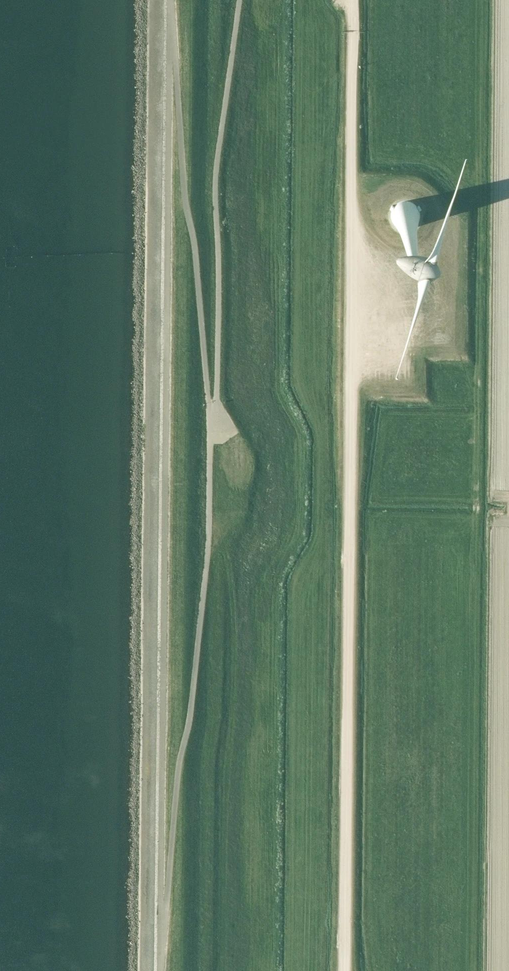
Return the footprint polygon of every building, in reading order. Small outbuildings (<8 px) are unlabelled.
[(389,212),(389,216),(389,221),(391,225),(394,229),(398,231),(403,233),(408,233),(412,231),(416,229),(419,225),(421,221),(422,216),(421,212),(419,207),(416,204),(412,201),(408,200),(403,200),(398,201),(394,204),(391,207),(389,212)] [(234,488),(234,474),(218,474),(218,489),(234,488)]
